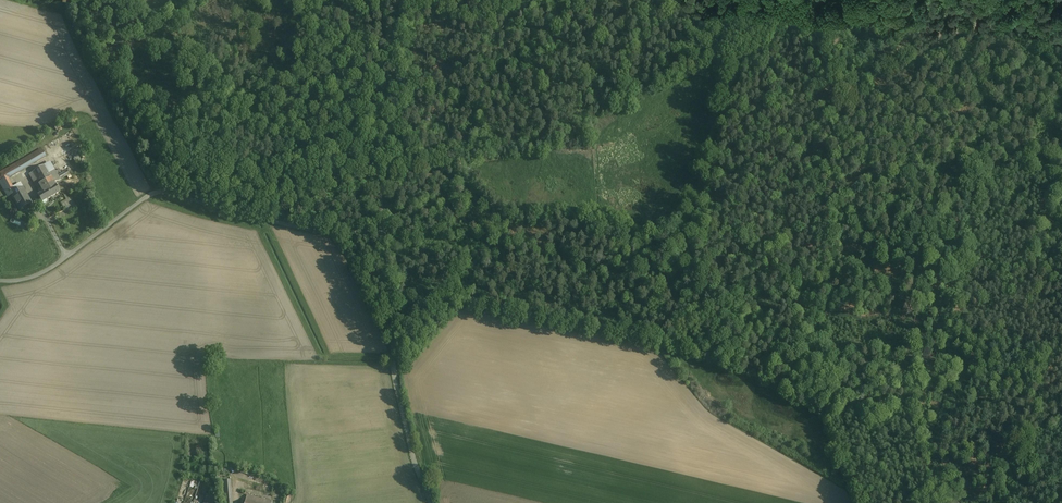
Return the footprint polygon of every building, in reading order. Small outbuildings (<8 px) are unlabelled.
[(8,197),(16,192),(8,179),(46,157),(41,149),(0,172),(0,183),(8,197)] [(29,175),(41,194),(56,185),(54,183),(59,180),(49,163),(29,175)] [(41,194),(38,195),(42,202),(60,192),(56,185),(41,194)] [(8,197),(7,197),(15,212),(32,203),(23,188),(16,192),(8,197)] [(230,480),(221,481),(223,502),(232,502),(230,480)] [(204,502),(212,502),(214,496),(206,494),(204,502)]
